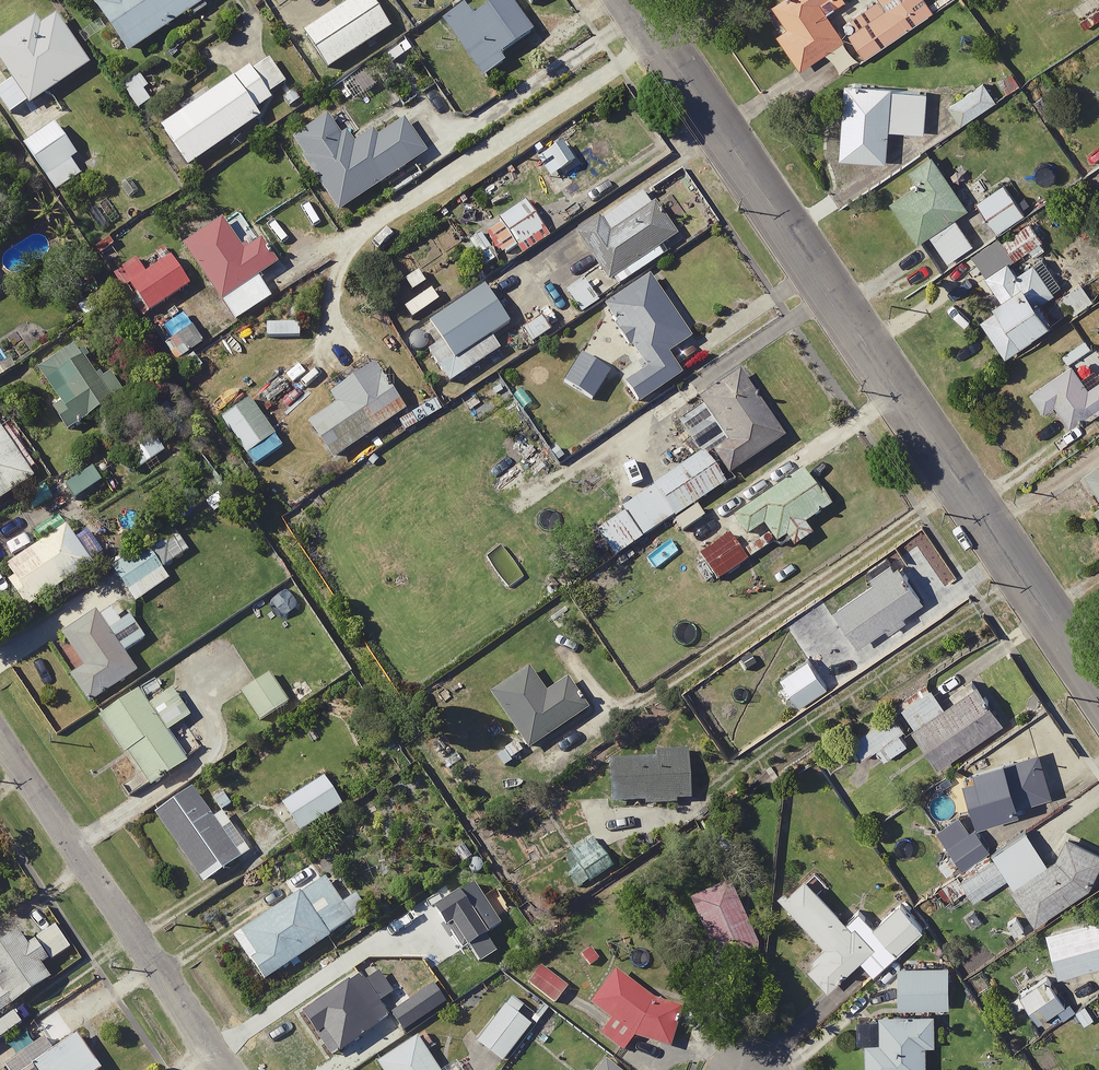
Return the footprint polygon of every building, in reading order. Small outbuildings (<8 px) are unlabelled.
[(122,50),(197,0),(88,0),(122,50)] [(367,0),(341,0),(298,28),(322,66),(384,26),(367,0)] [(507,0),(481,0),(463,12),(458,3),(438,16),(476,75),(498,60),(493,52),(527,30),(507,0)] [(756,5),(794,64),(839,35),(822,8),(833,0),(764,0),(756,5)] [(921,0),(878,0),(880,3),(838,31),(855,57),(927,9),(921,0)] [(1069,7),(1081,26),(1098,14),(1098,0),(1080,0),(1069,7)] [(51,11),(34,22),(29,14),(0,33),(0,67),(6,75),(0,79),(0,107),(4,113),(83,62),(51,11)] [(402,37),(380,50),(387,63),(410,49),(402,37)] [(280,80),(264,56),(246,68),(242,63),(224,75),(193,97),(189,90),(170,103),(173,107),(153,122),(182,163),(253,114),(250,109),(268,96),(264,91),(280,80)] [(1054,90),(1039,73),(1019,90),(1034,107),(1054,90)] [(150,100),(133,74),(117,84),(134,110),(150,100)] [(980,76),(944,98),(956,118),(993,97),(980,76)] [(836,116),(825,115),(822,146),(833,147),(833,153),(880,157),(882,127),(919,130),(922,86),(839,79),(836,116)] [(622,159),(590,111),(527,152),(560,201),(622,159)] [(341,148),(320,113),(287,134),(333,207),(419,152),(395,114),(341,148)] [(82,168),(50,120),(18,142),(50,190),(82,168)] [(962,204),(933,159),(912,172),(915,176),(886,195),(912,236),(923,229),(942,258),(967,242),(948,212),(962,204)] [(1024,208),(1004,177),(972,198),(992,228),(1024,208)] [(656,241),(667,234),(636,189),(576,230),(613,285),(663,251),(656,241)] [(541,233),(518,198),(465,232),(487,267),(541,233)] [(988,298),(971,310),(1000,351),(1017,339),(1012,332),(1044,309),(1035,297),(1064,276),(1041,244),(1022,257),(1018,250),(1041,234),(1028,215),(996,237),(1007,254),(974,278),(988,298)] [(235,249),(214,217),(178,240),(229,318),(266,295),(251,272),(269,261),(253,237),(235,249)] [(137,317),(189,280),(166,248),(139,268),(125,248),(100,265),(137,317)] [(683,337),(642,273),(599,301),(641,365),(620,379),(633,399),(674,373),(660,351),(683,337)] [(594,299),(578,275),(561,286),(577,310),(594,299)] [(1088,297),(1072,276),(1053,291),(1069,312),(1088,297)] [(501,320),(476,283),(422,320),(434,338),(422,346),(444,379),(493,346),(484,332),(501,320)] [(197,340),(186,323),(159,341),(182,375),(197,364),(186,347),(197,340)] [(105,399),(66,341),(33,364),(57,400),(48,406),(63,428),(105,399)] [(604,369),(577,352),(560,380),(588,396),(604,369)] [(400,406),(368,359),(323,390),(329,400),(302,419),(327,456),(400,406)] [(1065,421),(1080,411),(1083,415),(1098,404),(1098,400),(1098,399),(1098,398),(1098,370),(1092,360),(1075,372),(1065,359),(1024,388),(1037,407),(1049,399),(1065,421)] [(699,444),(722,471),(778,432),(733,366),(694,393),(699,399),(672,417),(693,448),(699,444)] [(266,430),(243,396),(212,416),(235,451),(266,430)] [(159,447),(143,424),(112,446),(128,469),(159,447)] [(0,433),(0,491),(27,473),(0,433)] [(699,444),(693,448),(694,450),(666,467),(669,472),(589,523),(608,553),(726,477),(722,471),(699,444)] [(1075,470),(1094,497),(1087,502),(1098,519),(1098,453),(1075,470)] [(822,505),(798,464),(724,507),(739,532),(757,522),(767,539),(780,532),(787,543),(805,532),(797,519),(822,505)] [(68,516),(0,560),(0,573),(20,604),(94,556),(68,516)] [(174,556),(160,530),(105,562),(119,587),(174,556)] [(739,559),(721,534),(696,552),(713,577),(739,559)] [(853,640),(879,623),(883,630),(904,616),(899,609),(917,597),(890,557),(864,575),(866,578),(829,603),(853,640)] [(140,635),(113,593),(57,629),(78,663),(64,672),(82,699),(131,668),(118,649),(140,635)] [(822,683),(802,653),(775,672),(795,701),(822,683)] [(539,692),(521,667),(488,690),(526,745),(580,707),(560,678),(539,692)] [(284,700),(265,670),(236,688),(254,718),(284,700)] [(938,703),(926,684),(894,704),(845,736),(857,754),(873,744),(880,756),(903,741),(897,731),(908,724),(932,761),(997,719),(972,680),(938,703)] [(184,712),(166,685),(142,700),(131,684),(92,710),(141,783),(195,747),(180,725),(166,734),(162,727),(184,712)] [(684,799),(681,747),(649,749),(649,754),(603,756),(605,799),(637,798),(638,801),(684,799)] [(996,754),(994,749),(964,757),(966,763),(956,765),(970,813),(1048,791),(1039,758),(1021,763),(1017,748),(998,753),(996,754)] [(337,801),(318,773),(277,800),(296,828),(337,801)] [(197,879),(243,849),(236,839),(230,842),(218,823),(223,819),(217,809),(226,803),(219,792),(198,806),(184,784),(149,806),(197,879)] [(1021,833),(949,876),(963,901),(1004,876),(1029,917),(1088,876),(1098,853),(1045,828),(1036,850),(1033,852),(1021,833)] [(606,865),(587,835),(556,855),(576,885),(606,865)] [(822,889),(804,869),(770,899),(816,951),(803,963),(822,985),(855,955),(868,969),(920,923),(896,896),(868,921),(854,905),(841,916),(819,891),(822,889)] [(346,917),(318,874),(227,934),(256,977),(346,917)] [(726,875),(681,896),(710,961),(755,941),(726,875)] [(1039,926),(1052,971),(1098,958),(1098,910),(1039,926)] [(17,921),(0,932),(0,1003),(50,969),(17,921)] [(596,959),(588,942),(573,949),(581,966),(596,959)] [(387,989),(368,959),(296,1006),(325,1051),(382,1014),(372,999),(387,989)] [(942,1002),(943,963),(894,962),(893,1002),(942,1002)] [(561,984),(534,964),(522,979),(549,1000),(561,984)] [(677,1009),(605,969),(587,1003),(605,1013),(594,1032),(618,1046),(628,1028),(658,1045),(677,1009)] [(1059,1001),(1038,971),(1003,995),(1011,1007),(1021,1000),(1033,1018),(1059,1001)] [(440,1000),(427,980),(384,1009),(397,1028),(440,1000)] [(532,1013),(506,993),(471,1038),(497,1058),(532,1013)] [(1081,998),(1068,1005),(1079,1023),(1091,1016),(1081,998)] [(554,1019),(538,1007),(524,1027),(540,1038),(554,1019)] [(929,1009),(874,1009),(873,1036),(860,1036),(860,1069),(920,1069),(920,1038),(929,1038),(929,1009)] [(420,1025),(370,1059),(378,1069),(458,1069),(448,1056),(432,1067),(420,1050),(431,1042),(420,1025)] [(70,1030),(22,1062),(7,1040),(0,1045),(0,1069),(90,1069),(95,1067),(70,1030)] [(599,1058),(590,1069),(616,1069),(599,1058)]
